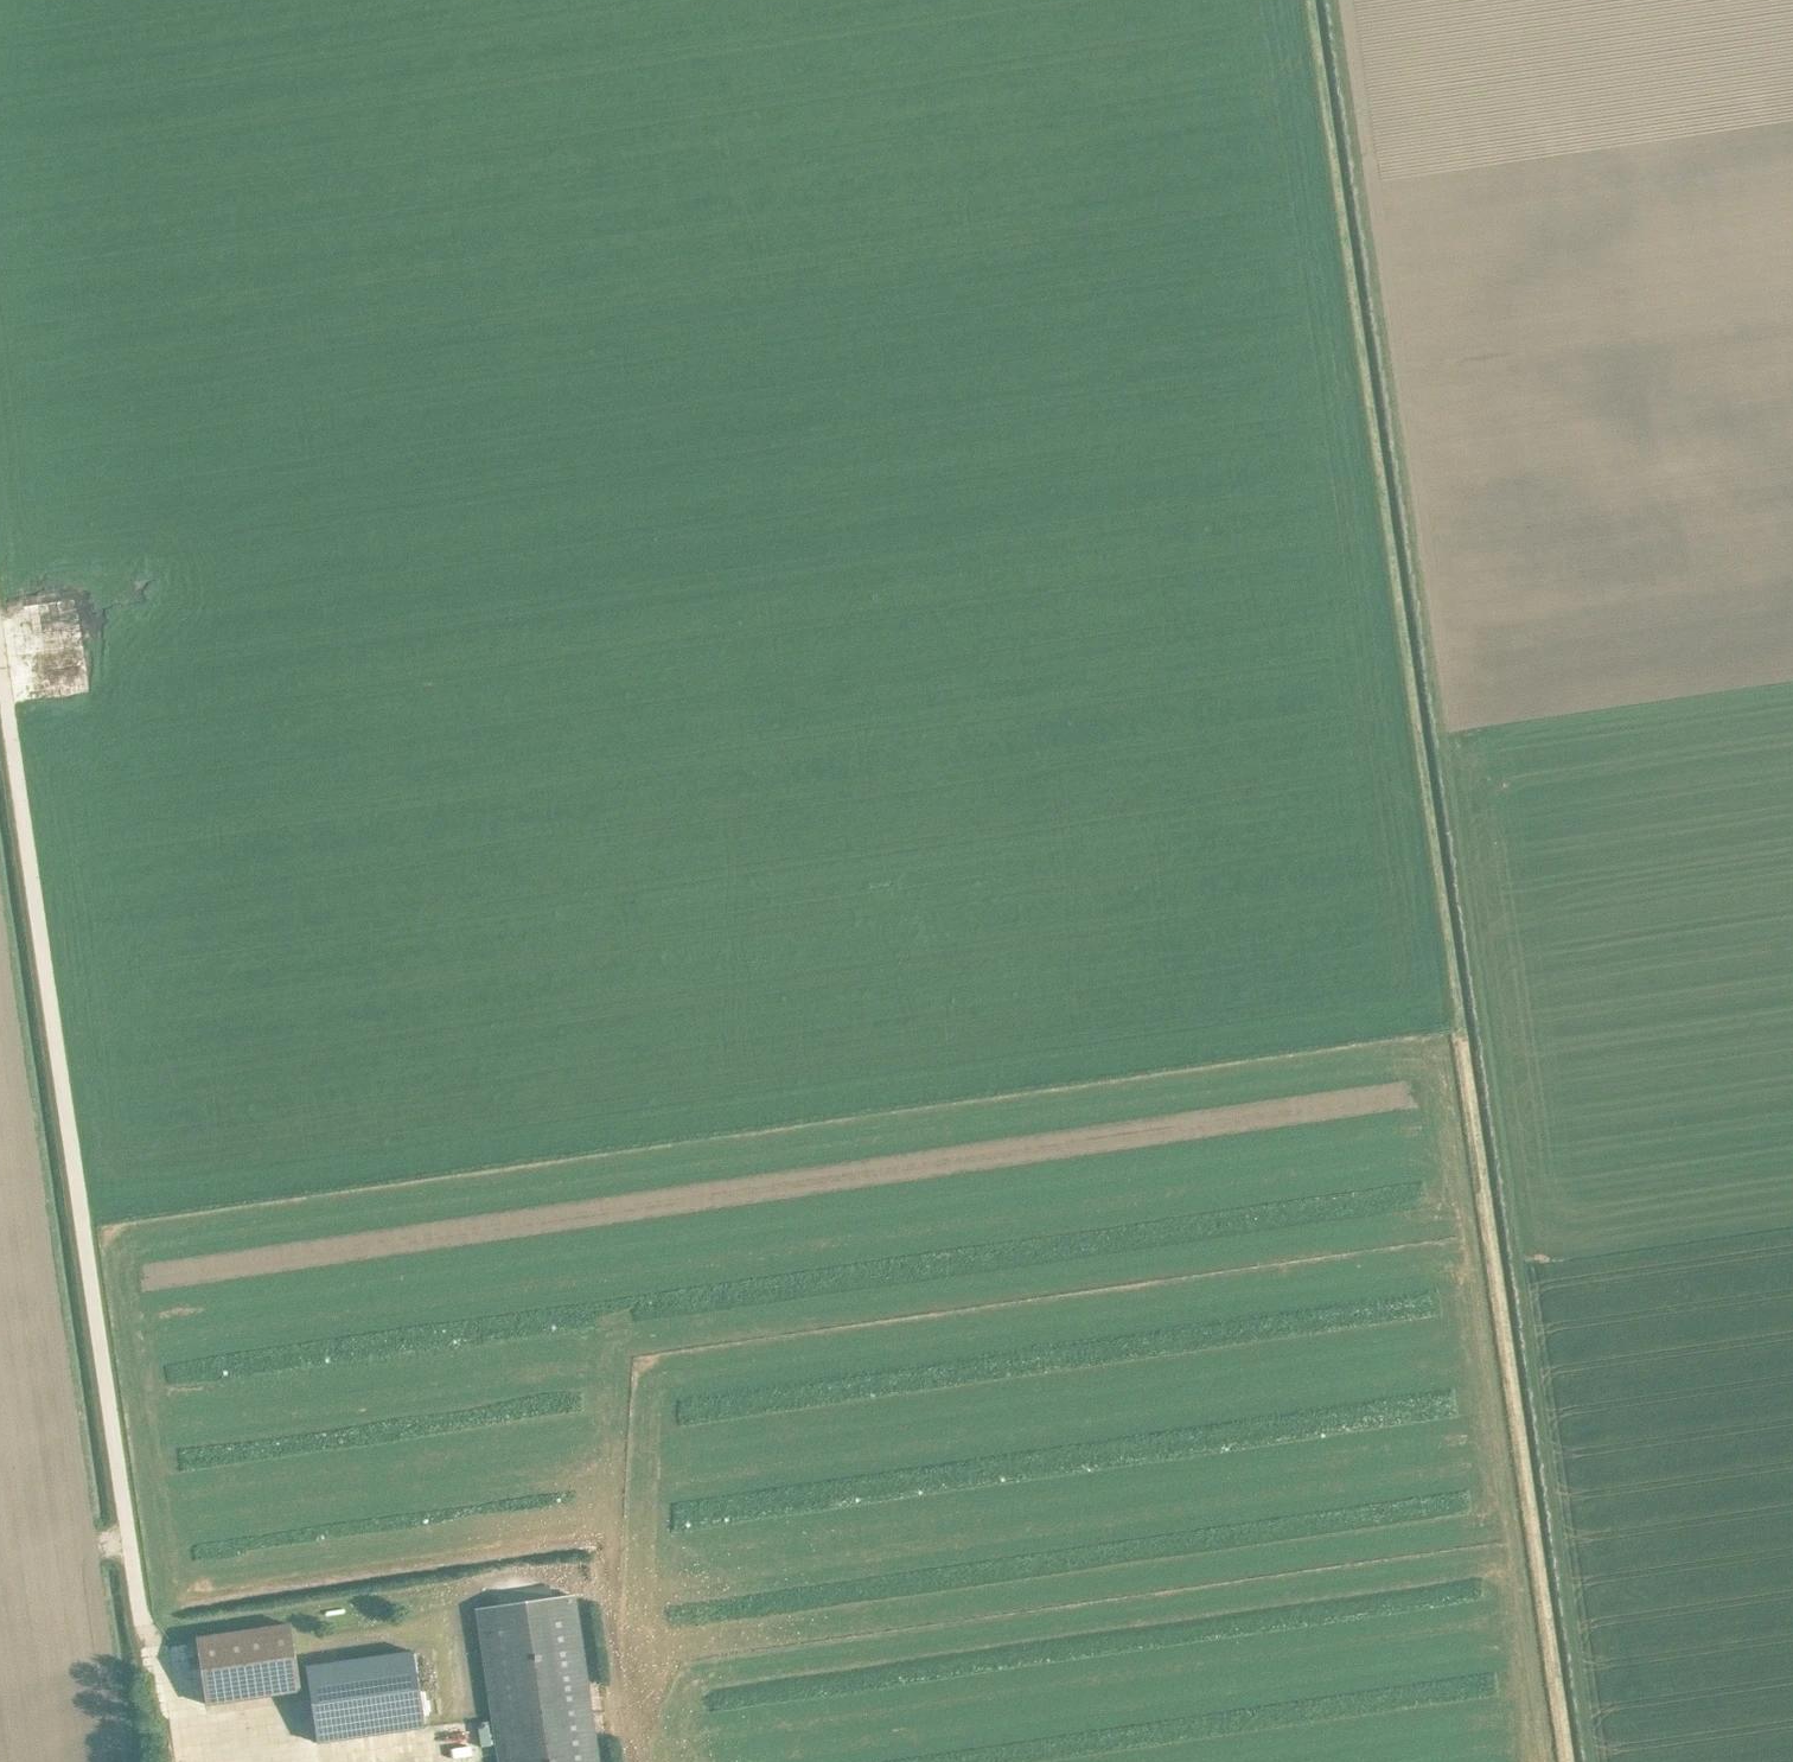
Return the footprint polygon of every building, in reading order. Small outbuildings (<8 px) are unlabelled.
[(475,1610),(497,1761),(595,1761),(571,1596),(475,1610)] [(289,1625),(194,1639),(204,1705),(298,1691),(289,1625)] [(316,1742),(422,1727),(411,1652),(304,1667),(316,1742)]
